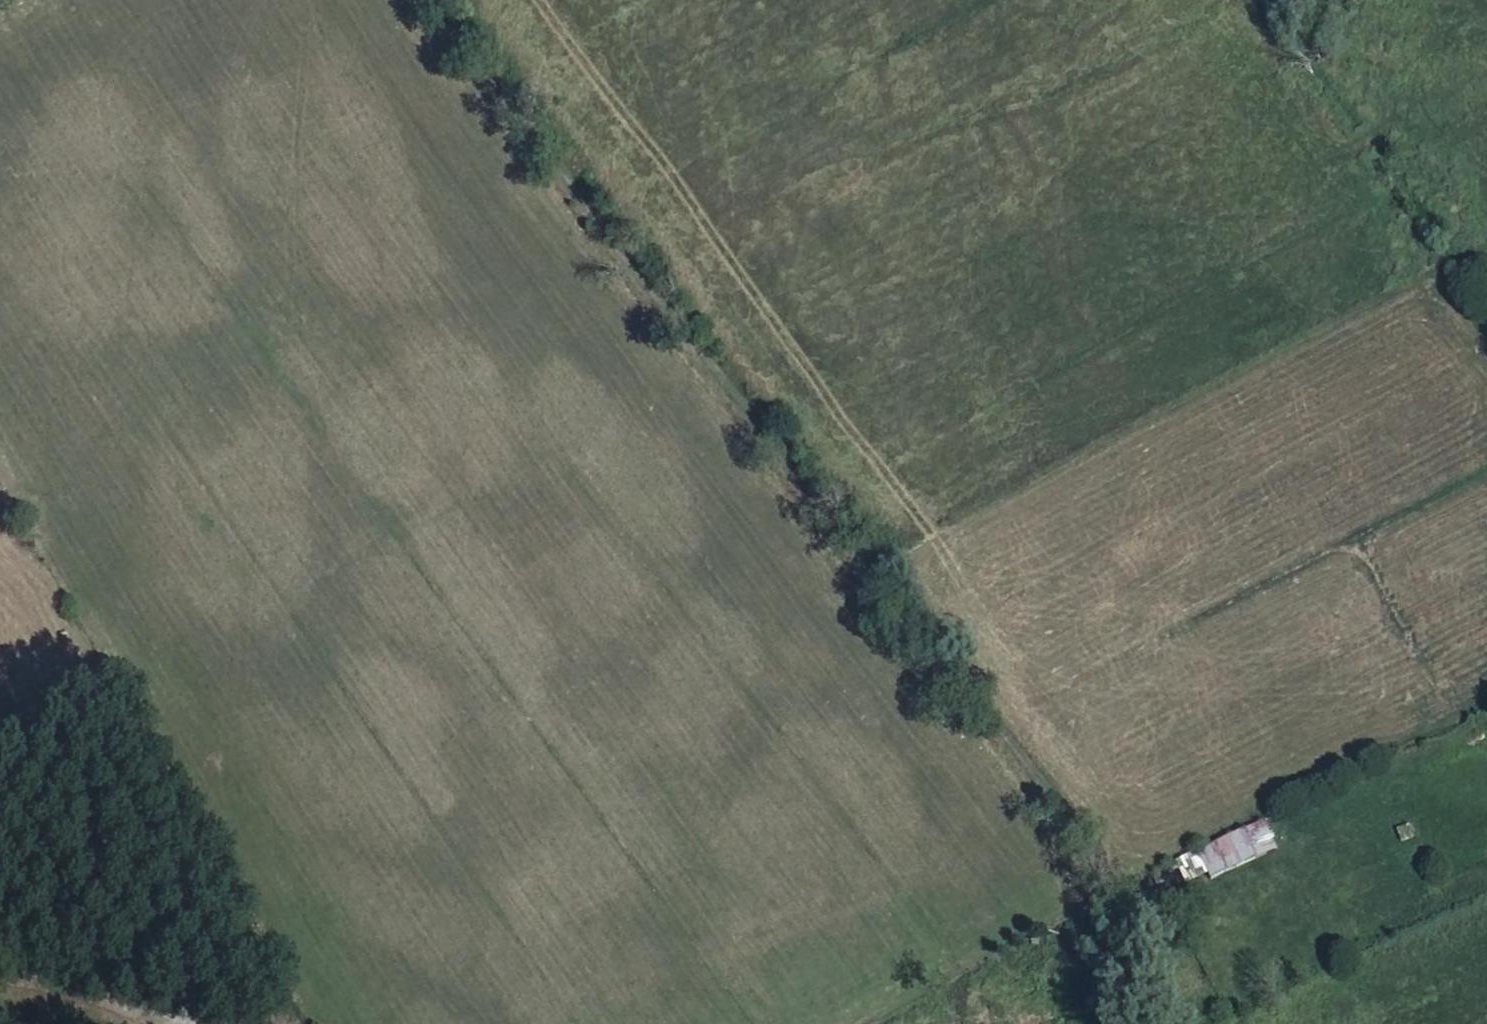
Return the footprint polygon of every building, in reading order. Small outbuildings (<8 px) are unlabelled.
[(1277,849),(1264,822),(1243,831),(1256,859),(1277,849)] [(1414,838),(1409,824),(1396,829),(1401,843),(1414,838)] [(1243,829),(1196,851),(1206,869),(1211,880),(1256,859),(1243,831),(1243,829)] [(1196,851),(1175,861),(1176,865),(1183,880),(1206,869),(1196,851)] [(1176,865),(1153,877),(1162,893),(1184,882),(1183,880),(1176,865)]
